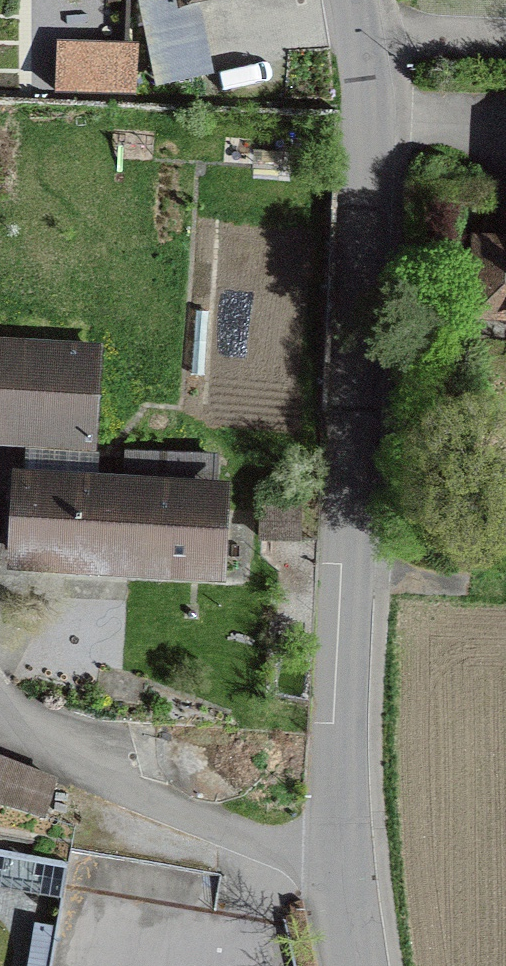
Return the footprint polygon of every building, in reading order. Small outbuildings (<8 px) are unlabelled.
[(130,1),(110,0),(110,6),(102,6),(101,40),(129,41),(130,1)] [(58,92),(130,94),(132,49),(80,48),(81,21),(60,21),(58,92)] [(478,243),(475,315),(505,316),(505,244),(478,243)] [(92,444),(98,356),(0,349),(0,440),(92,444)] [(164,565),(165,556),(214,558),(216,460),(128,455),(125,497),(24,491),(21,558),(164,565)] [(39,815),(53,779),(0,759),(0,802),(39,815)] [(0,854),(0,888),(61,898),(67,866),(0,854)] [(56,929),(36,925),(29,965),(50,965),(56,929)]
